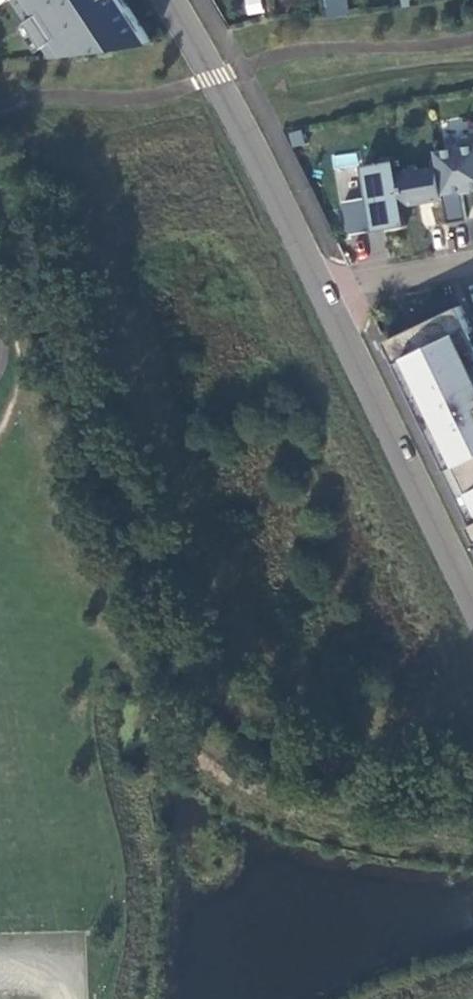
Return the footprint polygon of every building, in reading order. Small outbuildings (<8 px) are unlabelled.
[(21,0),(33,18),(43,12),(35,0),(22,0),(21,0)] [(43,12),(33,18),(50,43),(50,44),(60,38),(70,53),(120,46),(119,39),(148,34),(125,0),(35,0),(43,12)] [(247,15),(264,12),(262,0),(244,0),(247,15)] [(330,17),(350,14),(348,0),(327,0),(330,17)] [(120,46),(153,41),(148,34),(119,39),(120,46)] [(60,38),(50,44),(57,55),(70,53),(60,38)] [(448,222),(467,219),(462,189),(472,187),(472,133),(459,135),(461,146),(435,151),(438,166),(444,198),(448,222)] [(356,151),(331,155),(334,169),(358,164),(356,151)] [(405,204),(399,173),(396,158),(363,164),(369,196),(344,200),(350,234),(408,224),(405,204)] [(438,166),(399,173),(405,204),(444,198),(438,166)] [(390,345),(472,518),(472,330),(461,305),(390,345)]
